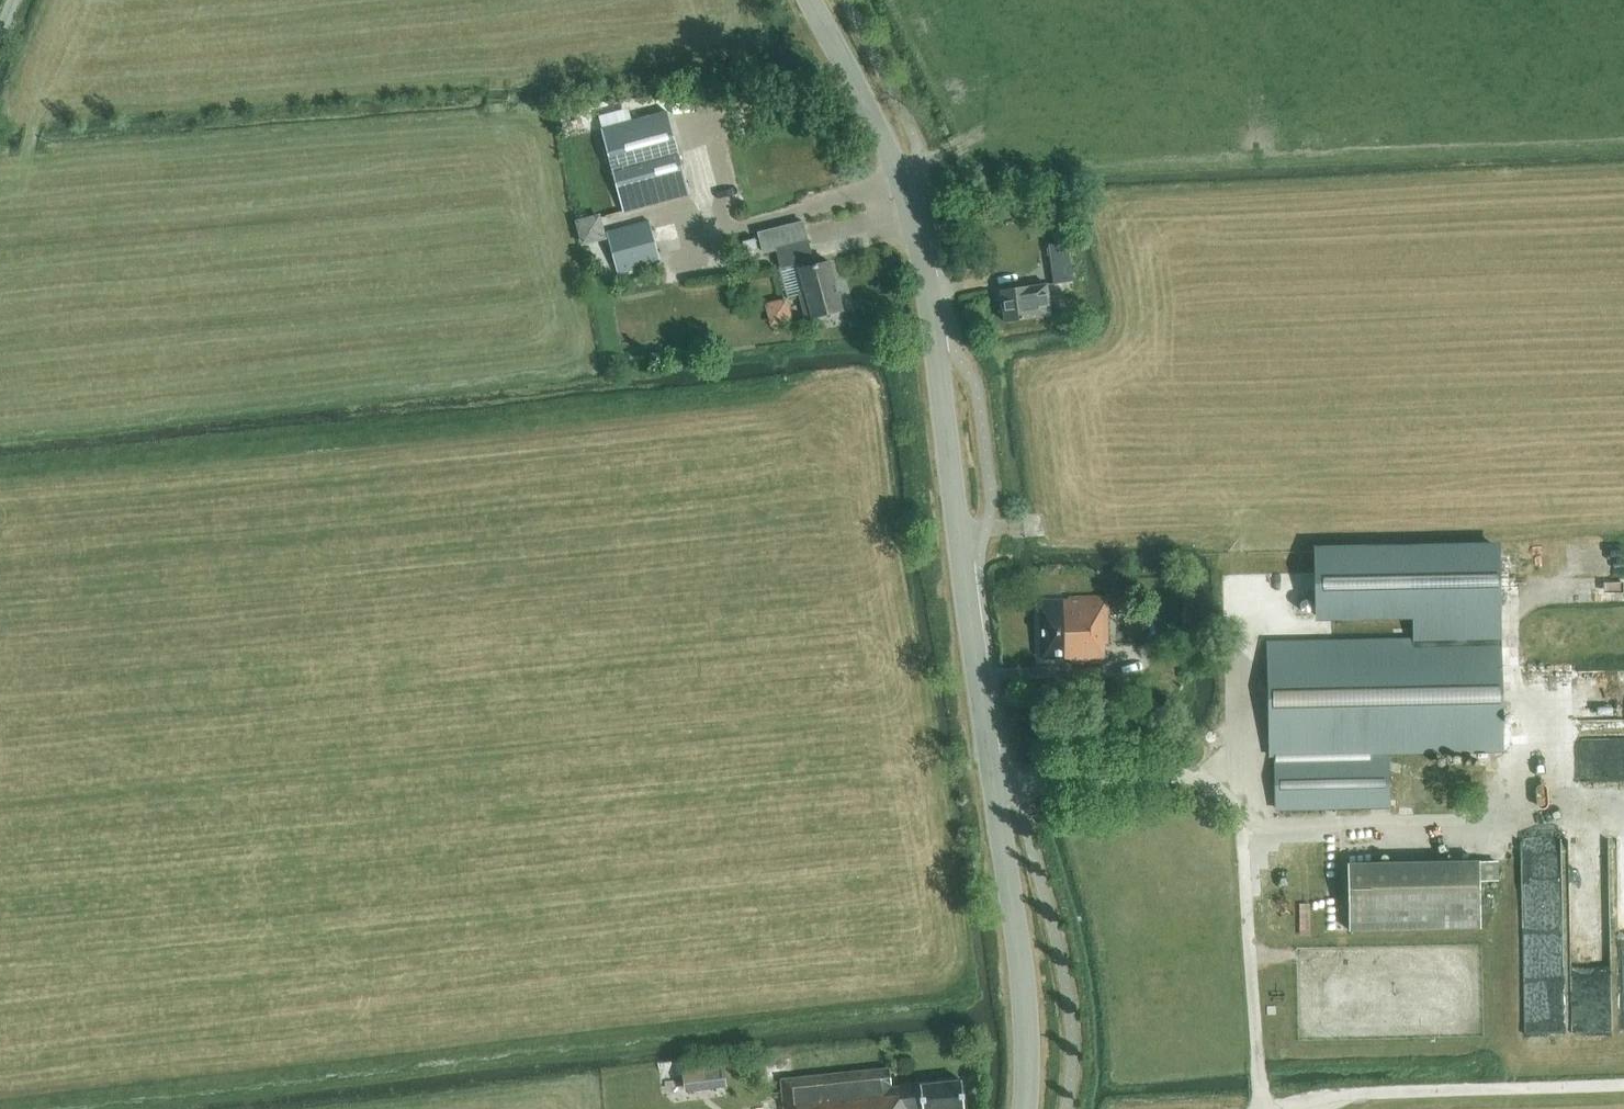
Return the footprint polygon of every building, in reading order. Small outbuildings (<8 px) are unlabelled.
[(623,212),(689,194),(667,111),(601,129),(623,212)] [(618,273),(660,262),(649,220),(607,232),(618,273)] [(809,239),(776,247),(788,299),(798,296),(803,317),(812,315),(812,317),(842,309),(830,261),(815,265),(809,239)] [(1049,252),(1052,283),(1072,281),(1068,249),(1067,242),(1048,245),(1049,252)] [(1005,321),(1051,314),(1047,283),(1001,290),(1005,321)] [(1413,640),(1268,643),(1270,754),(1276,754),(1277,808),(1370,806),(1389,806),(1388,752),(1501,749),(1497,547),(1316,551),(1317,615),(1413,613),(1413,640)] [(1104,644),(1108,644),(1107,596),(1068,596),(1068,599),(1041,600),(1041,606),(1040,606),(1041,658),(1069,658),(1069,663),(1104,662),(1104,644)] [(1572,924),(1618,924),(1618,842),(1572,842),(1572,924)] [(1499,880),(1498,859),(1348,862),(1350,929),(1482,927),(1481,880),(1499,880)] [(683,1070),(685,1091),(726,1086),(723,1065),(683,1070)] [(961,1080),(891,1087),(889,1068),(782,1079),(784,1108),(964,1108),(961,1080)]
